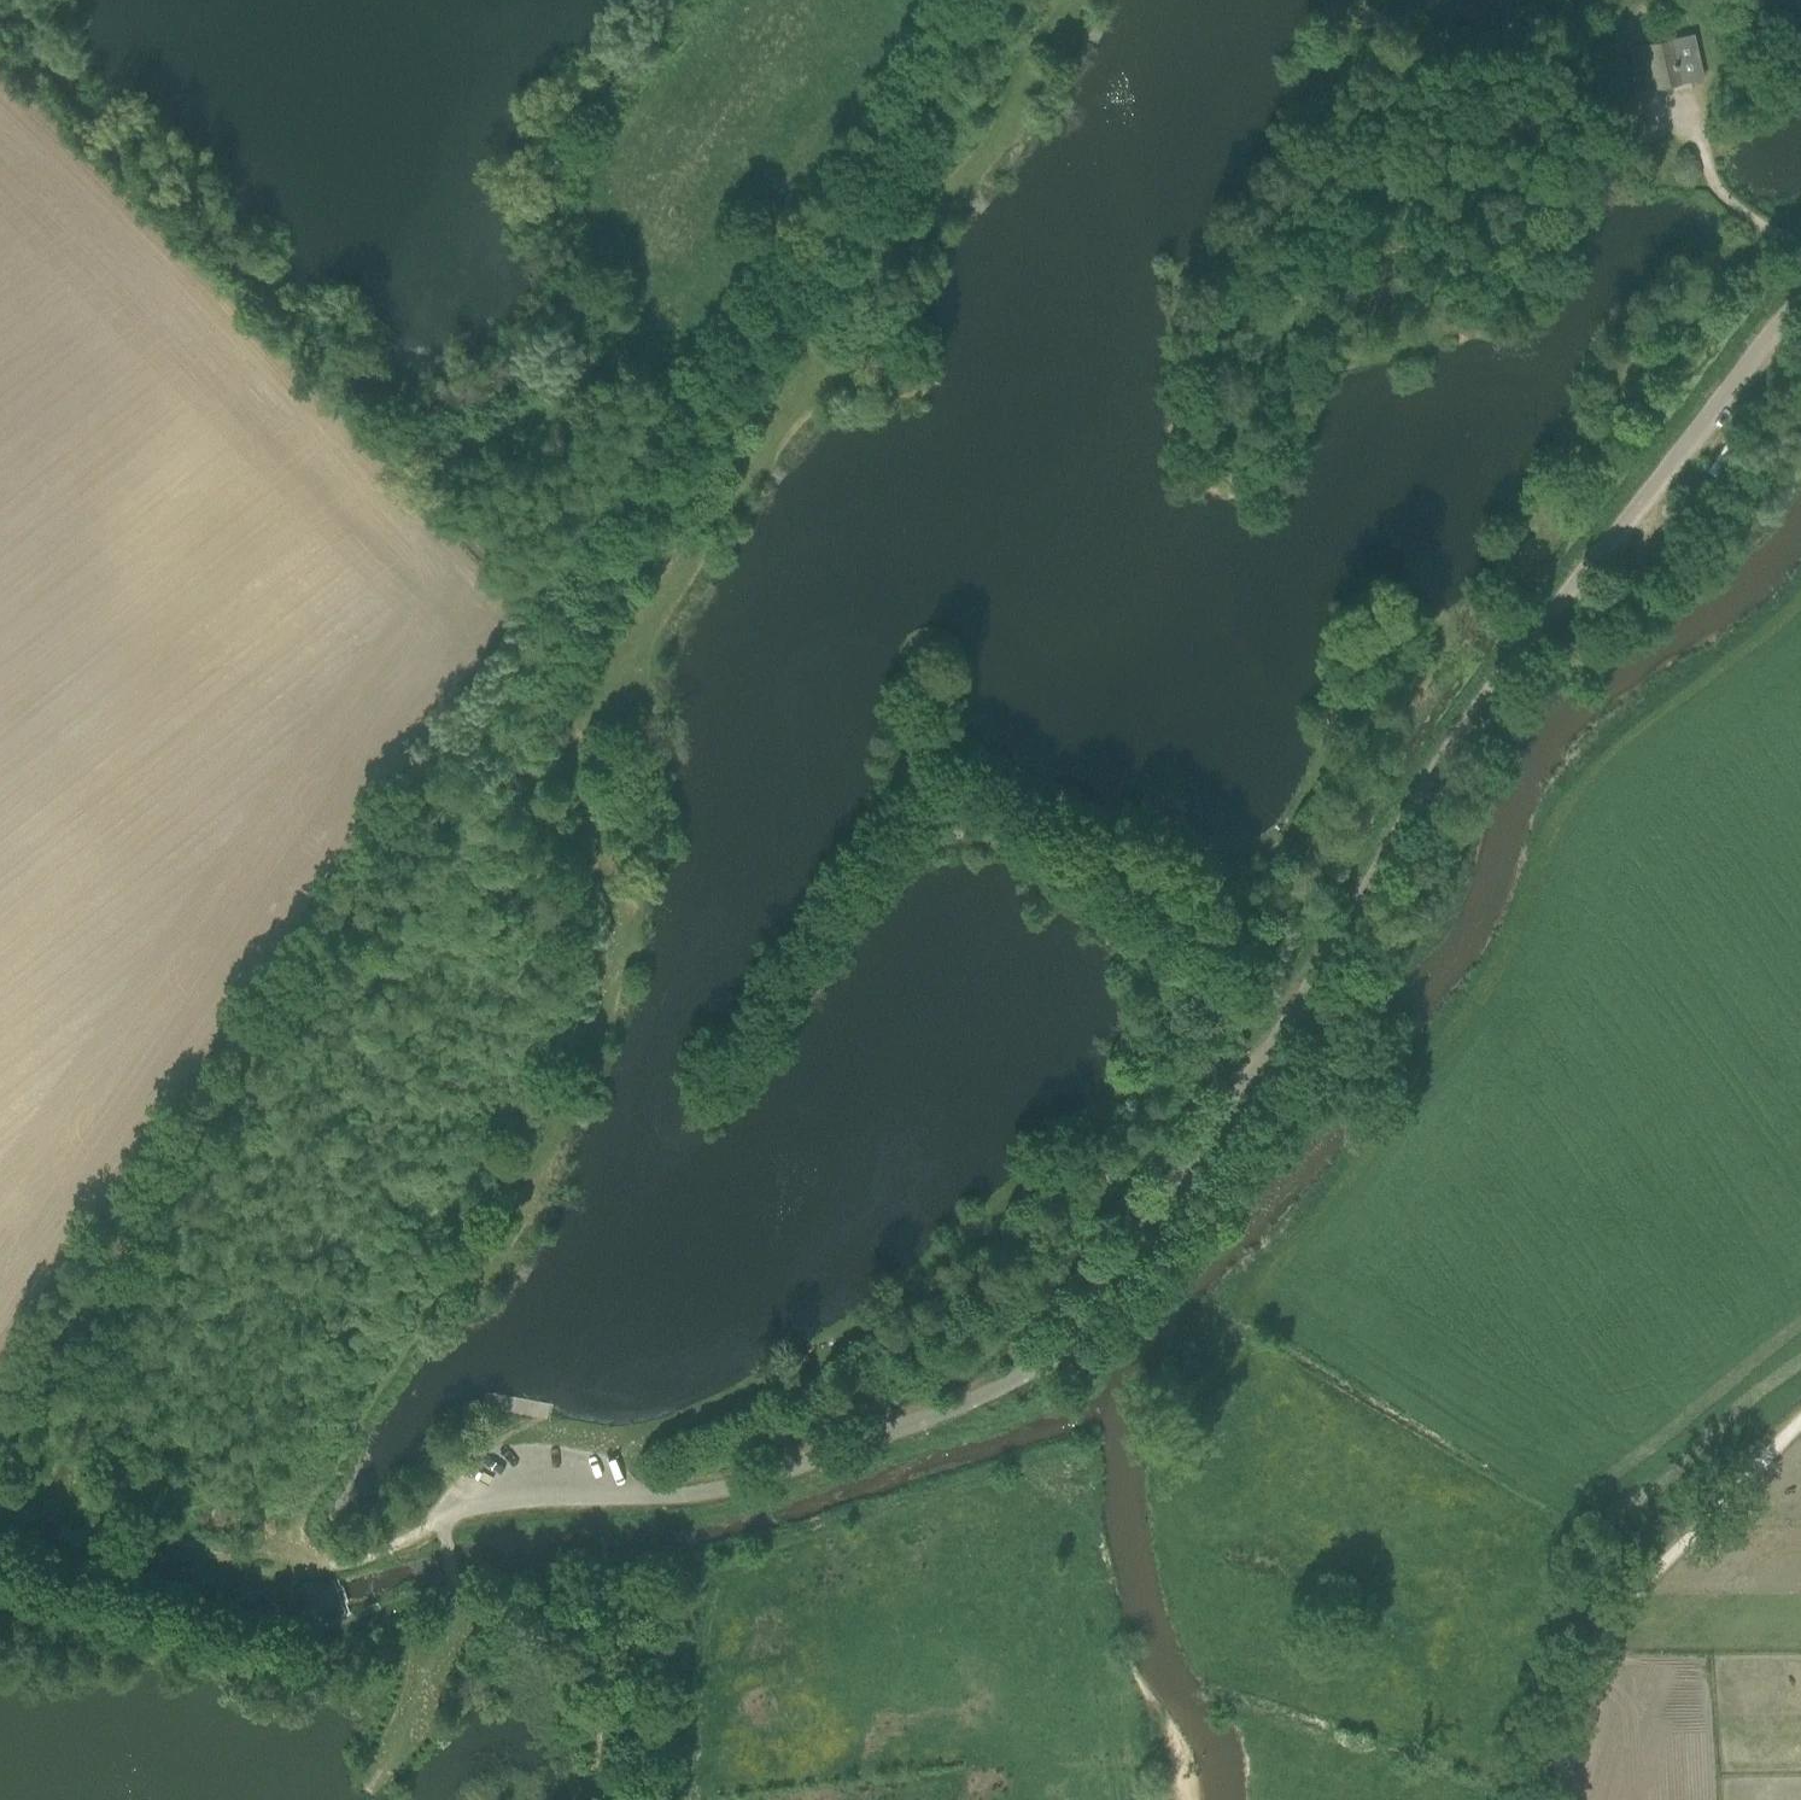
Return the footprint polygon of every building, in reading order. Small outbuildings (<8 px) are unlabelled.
[(1655,89),(1682,83),(1672,38),(1644,44),(1644,46),(1629,49),(1638,91),(1655,88),(1655,89)]
